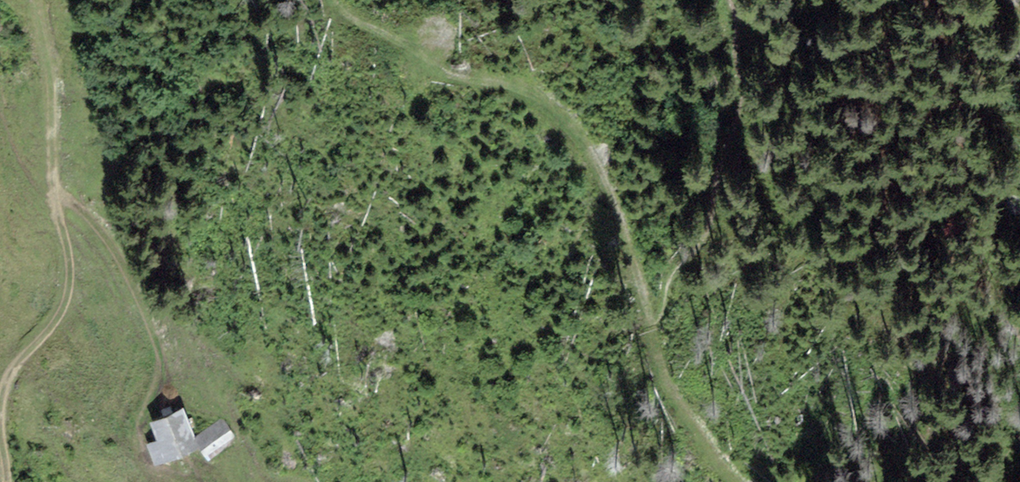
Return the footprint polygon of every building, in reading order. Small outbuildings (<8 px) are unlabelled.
[(157,426),(163,443),(149,448),(156,469),(197,454),(184,416),(157,426)] [(198,443),(211,460),(235,441),(222,424),(198,443)]
